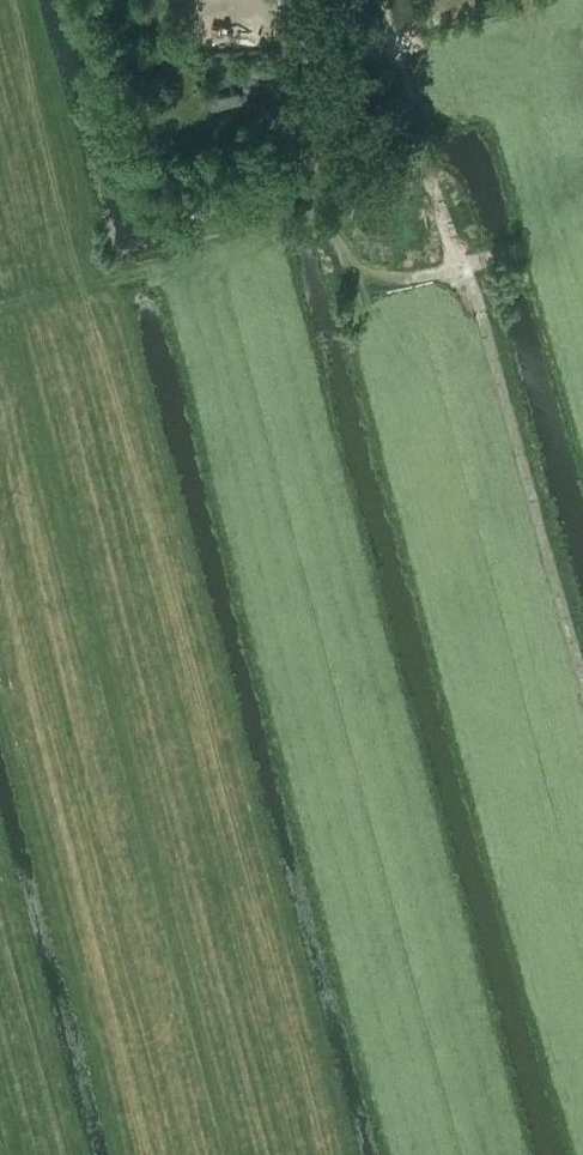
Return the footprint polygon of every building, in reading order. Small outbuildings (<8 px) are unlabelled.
[(416,14),(413,0),(364,0),(370,24),(416,14)]
